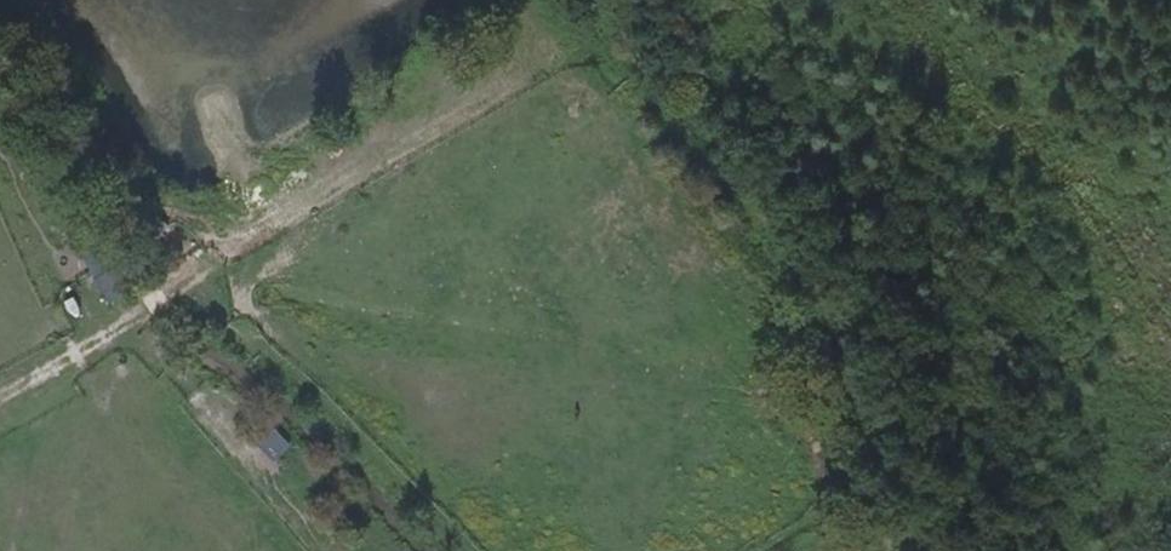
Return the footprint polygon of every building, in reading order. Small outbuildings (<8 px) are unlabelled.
[(268,427),(254,446),(275,460),(288,441),(268,427)]
